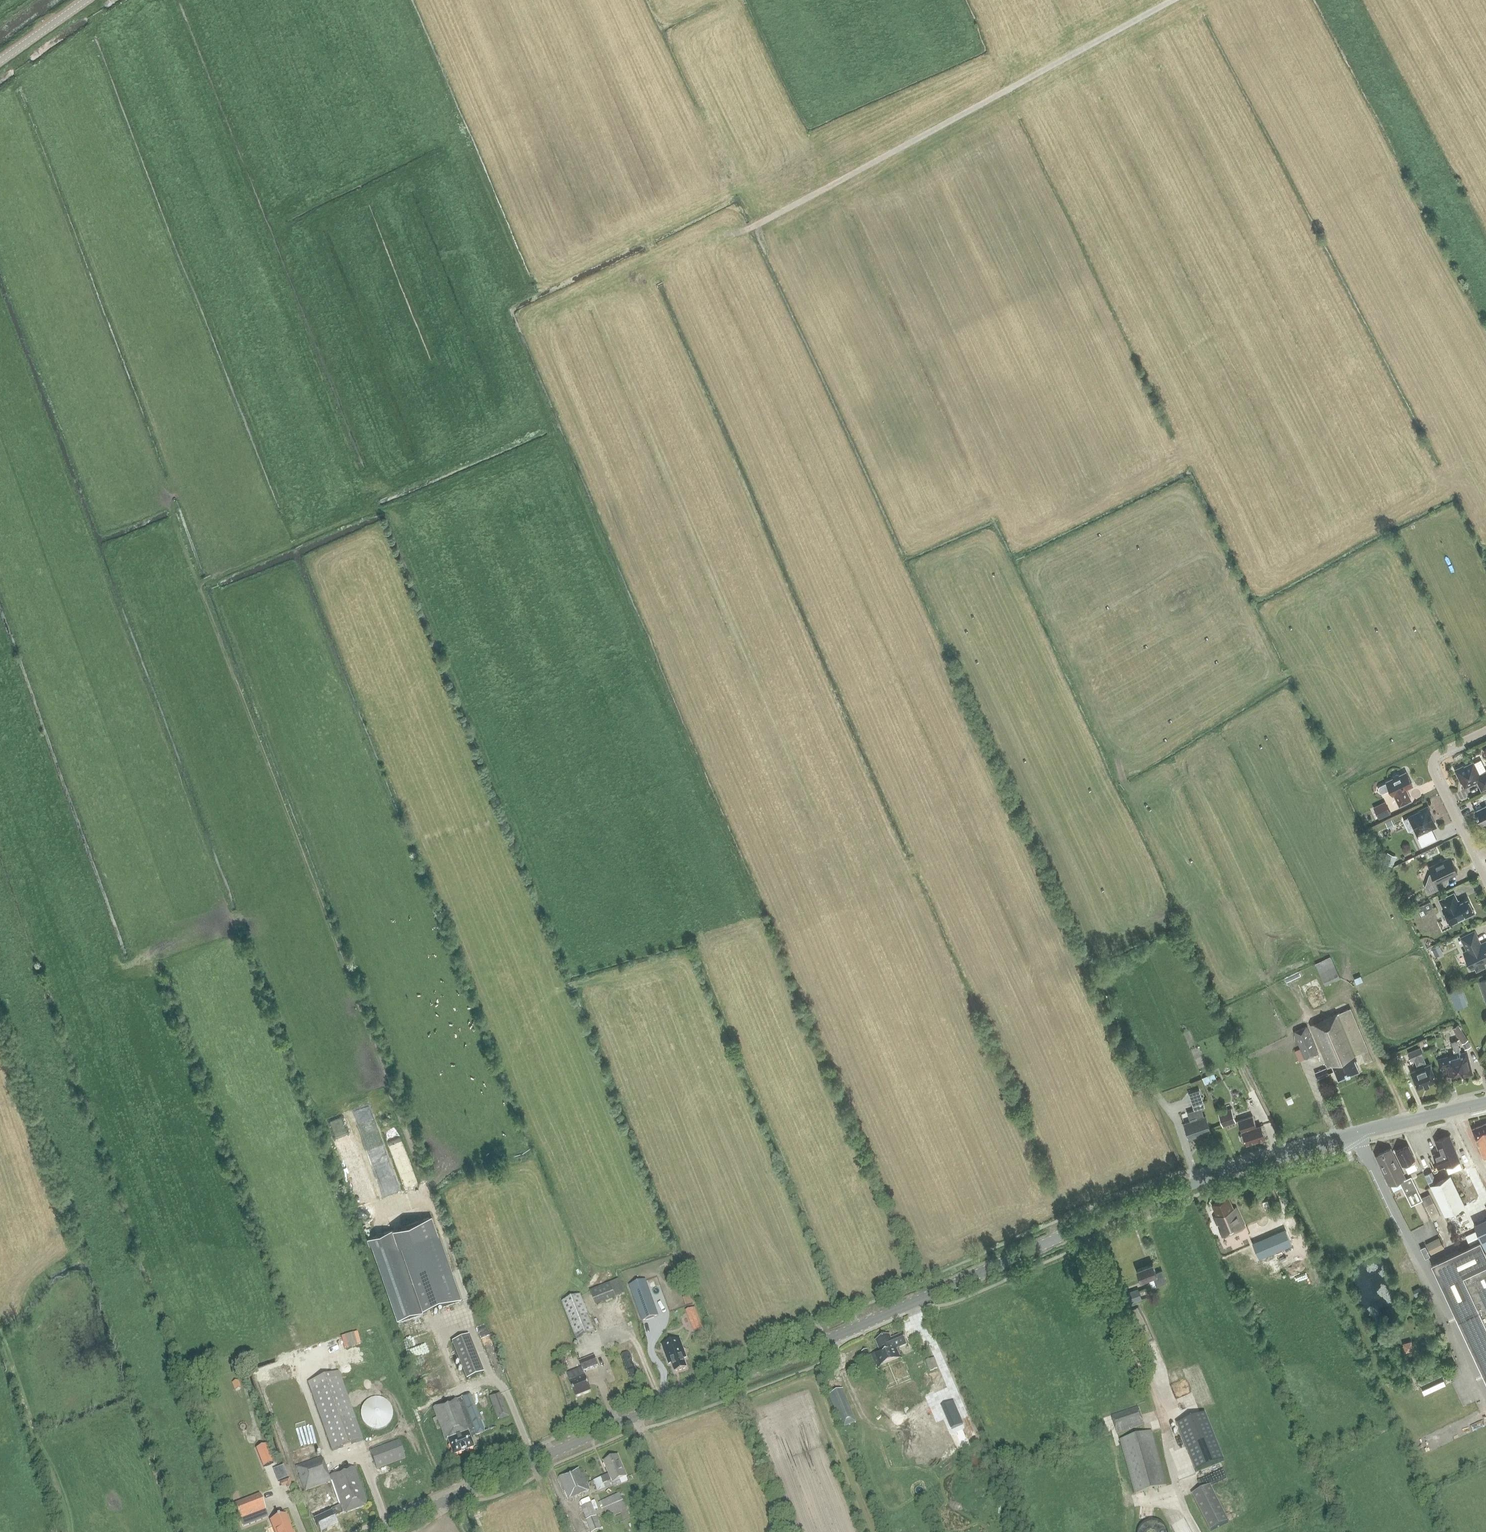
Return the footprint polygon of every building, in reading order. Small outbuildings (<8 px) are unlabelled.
[(1485,789),(1485,772),(1479,775),(1473,763),(1464,767),(1463,766),(1455,770),(1459,779),(1460,778),(1464,788),(1477,782),(1481,791),(1485,789)] [(1382,793),(1390,789),(1393,796),(1394,795),(1397,800),(1396,800),(1399,807),(1411,801),(1408,795),(1406,789),(1413,786),(1406,773),(1400,776),(1397,775),(1393,777),(1392,780),(1379,786),(1378,789),(1380,792),(1382,793)] [(1387,806),(1375,811),(1379,819),(1391,813),(1387,806)] [(1485,823),(1485,806),(1475,812),(1477,816),(1478,816),(1482,825),(1485,823)] [(1422,847),(1437,840),(1431,829),(1436,827),(1430,815),(1431,814),(1428,807),(1420,810),(1421,812),(1409,817),(1419,838),(1418,839),(1422,847)] [(1383,862),(1392,866),(1396,857),(1387,853),(1383,862)] [(1450,857),(1429,868),(1432,873),(1429,874),(1425,887),(1429,894),(1443,887),(1440,880),(1457,872),(1454,865),(1455,863),(1453,860),(1451,859),(1450,857)] [(1450,925),(1475,913),(1468,899),(1459,904),(1454,893),(1439,900),(1443,908),(1442,909),(1450,925)] [(1430,902),(1419,906),(1420,908),(1417,909),(1420,916),(1427,913),(1426,911),(1432,908),(1430,902)] [(1460,936),(1467,950),(1464,952),(1472,969),(1475,967),(1477,971),(1485,967),(1484,963),(1485,962),(1485,941),(1481,943),(1474,930),(1460,936)] [(1439,946),(1432,949),(1435,956),(1442,953),(1439,946)] [(1330,957),(1315,964),(1325,985),(1340,978),(1330,957)] [(1477,981),(1485,1004),(1485,978),(1477,981)] [(1364,1063),(1372,1060),(1350,1008),(1310,1025),(1328,1067),(1332,1065),(1338,1080),(1359,1071),(1354,1061),(1356,1060),(1355,1056),(1360,1053),(1364,1063)] [(1468,1040),(1458,1024),(1452,1028),(1462,1043),(1465,1049),(1471,1046),(1468,1040)] [(1319,1053),(1307,1026),(1293,1032),(1300,1048),(1295,1050),(1299,1061),(1319,1053)] [(1455,1055),(1439,1059),(1441,1066),(1446,1065),(1449,1075),(1461,1071),(1463,1072),(1464,1075),(1471,1073),(1468,1062),(1469,1061),(1469,1058),(1467,1058),(1466,1052),(1461,1053),(1457,1040),(1451,1041),(1455,1055)] [(1417,1087),(1437,1079),(1430,1063),(1426,1064),(1423,1055),(1420,1047),(1408,1051),(1412,1060),(1414,1059),(1418,1067),(1410,1070),(1417,1087)] [(1328,1074),(1326,1068),(1315,1072),(1317,1079),(1328,1074)] [(1217,1080),(1214,1073),(1202,1078),(1205,1085),(1217,1080)] [(1189,1139),(1210,1132),(1205,1117),(1203,1118),(1201,1109),(1205,1108),(1202,1097),(1190,1101),(1194,1111),(1187,1113),(1190,1122),(1184,1124),(1189,1139)] [(370,1151),(382,1148),(372,1107),(361,1110),(370,1151)] [(1231,1108),(1218,1112),(1223,1126),(1236,1122),(1231,1108)] [(1243,1142),(1245,1142),(1246,1145),(1265,1138),(1261,1126),(1256,1128),(1252,1117),(1238,1121),(1243,1135),(1241,1136),(1240,1138),(1241,1141),(1243,1142)] [(1485,1158),(1485,1123),(1472,1128),(1477,1140),(1476,1142),(1476,1144),(1478,1144),(1484,1159),(1485,1158)] [(1435,1141),(1439,1152),(1433,1154),(1439,1169),(1445,1166),(1445,1167),(1460,1161),(1450,1135),(1435,1141)] [(1404,1169),(1407,1168),(1415,1164),(1414,1160),(1415,1160),(1408,1145),(1396,1151),(1402,1166),(1403,1166),(1404,1169)] [(1390,1184),(1399,1180),(1406,1194),(1417,1189),(1411,1177),(1405,1180),(1404,1179),(1405,1178),(1390,1149),(1377,1155),(1381,1165),(1382,1165),(1384,1169),(1384,1170),(1390,1184)] [(1472,1179),(1482,1174),(1476,1162),(1466,1167),(1472,1179)] [(1425,1174),(1430,1185),(1436,1182),(1431,1171),(1425,1174)] [(1436,1182),(1430,1185),(1444,1216),(1465,1206),(1450,1175),(1436,1182)] [(1440,1216),(1429,1194),(1421,1198),(1432,1220),(1440,1216)] [(1222,1238),(1245,1228),(1236,1208),(1233,1209),(1228,1198),(1212,1205),(1213,1208),(1202,1213),(1207,1224),(1215,1221),(1222,1238)] [(397,1324),(459,1303),(429,1217),(368,1238),(397,1324)] [(1473,1224),(1485,1250),(1485,1249),(1485,1217),(1473,1224)] [(1286,1230),(1252,1245),(1258,1259),(1293,1244),(1286,1230)] [(1485,1252),(1480,1241),(1431,1264),(1485,1382),(1485,1251),(1485,1252)] [(1425,1246),(1420,1248),(1425,1258),(1430,1255),(1425,1246)] [(1156,1287),(1166,1283),(1162,1271),(1156,1273),(1153,1264),(1136,1270),(1141,1282),(1153,1277),(1156,1287)] [(598,1304),(628,1295),(623,1280),(593,1289),(598,1304)] [(630,1286),(643,1321),(658,1316),(645,1281),(630,1286)] [(1416,1297),(1423,1293),(1419,1287),(1412,1290),(1416,1297)] [(1138,1288),(1126,1293),(1130,1303),(1142,1299),(1138,1288)] [(685,1297),(689,1306),(695,1303),(691,1294),(685,1297)] [(580,1295),(562,1302),(576,1340),(595,1332),(580,1295)] [(1147,1305),(1151,1312),(1159,1307),(1155,1300),(1147,1305)] [(688,1310),(696,1331),(706,1327),(698,1306),(688,1310)] [(876,1366),(877,1366),(878,1370),(877,1371),(880,1379),(882,1379),(885,1386),(884,1387),(887,1396),(889,1395),(892,1402),(893,1402),(892,1400),(912,1391),(915,1400),(922,1397),(919,1390),(917,1390),(915,1384),(916,1384),(913,1375),(911,1376),(908,1368),(909,1367),(905,1358),(904,1359),(901,1351),(900,1352),(898,1348),(908,1344),(903,1334),(891,1339),(889,1335),(875,1341),(880,1352),(872,1355),(876,1366)] [(466,1380),(483,1373),(469,1336),(452,1342),(466,1380)] [(668,1365),(672,1363),(675,1372),(687,1368),(684,1359),(687,1358),(680,1339),(662,1345),(668,1365)] [(1406,1342),(1408,1351),(1417,1349),(1415,1340),(1406,1342)] [(866,1361),(871,1359),(867,1350),(862,1352),(866,1361)] [(591,1391),(584,1373),(598,1367),(594,1357),(579,1362),(582,1369),(567,1375),(576,1397),(591,1391)] [(937,1357),(929,1360),(933,1370),(941,1367),(937,1357)] [(564,1367),(566,1359),(559,1358),(558,1366),(564,1367)] [(339,1371),(308,1382),(331,1451),(363,1440),(339,1371)] [(498,1420),(508,1416),(500,1393),(492,1396),(489,1387),(439,1407),(436,1400),(431,1402),(446,1440),(447,1440),(453,1455),(473,1447),(468,1432),(473,1430),(475,1435),(497,1426),(489,1407),(492,1406),(498,1420)] [(843,1391),(831,1396),(844,1427),(856,1422),(843,1391)] [(361,1408),(361,1413),(361,1418),(364,1423),(367,1426),(372,1428),(376,1429),(381,1428),(386,1426),(389,1423),(392,1418),(392,1413),(392,1408),(389,1404),(386,1400),(381,1398),(376,1397),(372,1398),(367,1400),(364,1404),(361,1408)] [(1138,1407),(1111,1416),(1117,1433),(1144,1425),(1138,1407)] [(1177,1425),(1195,1472),(1223,1461),(1205,1414),(1177,1425)] [(1167,1485),(1152,1432),(1120,1440),(1135,1494),(1167,1485)] [(405,1458),(398,1440),(370,1450),(379,1476),(389,1472),(386,1465),(405,1458)] [(368,1504),(355,1467),(329,1476),(322,1456),(296,1465),(304,1490),(331,1480),(340,1505),(328,1511),(329,1513),(315,1520),(320,1531),(323,1531),(337,1525),(334,1517),(343,1513),(343,1514),(368,1504)] [(612,1483),(627,1477),(618,1456),(604,1462),(609,1474),(601,1478),(603,1484),(612,1481),(612,1483)] [(567,1500),(591,1490),(583,1473),(581,1474),(579,1469),(558,1478),(567,1500)] [(1210,1485),(1191,1495),(1210,1531),(1229,1522),(1210,1485)] [(259,1493),(233,1504),(239,1520),(265,1509),(259,1493)] [(626,1509),(619,1493),(600,1502),(607,1517),(626,1509)] [(333,1503),(330,1495),(324,1497),(327,1505),(333,1503)] [(582,1507),(586,1519),(596,1515),(591,1503),(582,1507)] [(275,1531),(293,1531),(286,1514),(270,1520),(275,1531)] [(591,1531),(594,1531),(602,1529),(596,1516),(586,1520),(591,1531)] [(1143,1531),(1166,1531),(1168,1526),(1147,1519),(1143,1531)]
